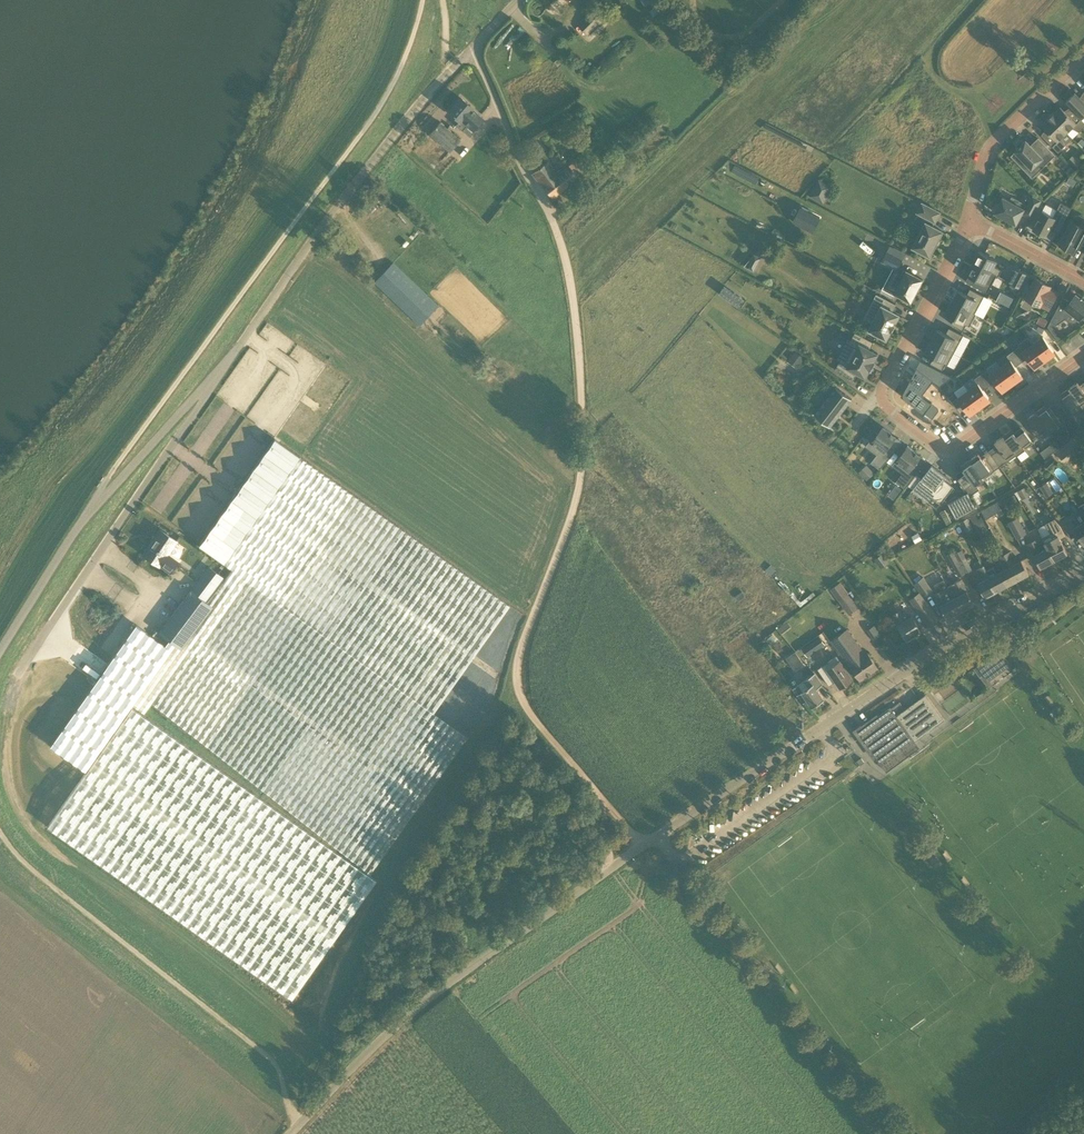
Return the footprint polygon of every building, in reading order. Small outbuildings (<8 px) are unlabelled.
[(661,11),(654,0),(642,0),(653,16),(661,11)] [(593,10),(579,25),(589,34),(603,20),(593,10)] [(1073,110),(1081,119),(1083,117),(1083,98),(1082,100),(1075,93),(1065,102),(1070,107),(1073,110)] [(473,130),(483,119),(471,109),(472,108),(461,98),(448,112),(459,121),(456,125),(462,131),(467,125),(473,130)] [(933,144),(926,156),(942,164),(946,156),(954,161),(959,152),(960,153),(965,144),(963,143),(968,134),(952,127),(960,111),(951,107),(941,127),(949,131),(940,148),(933,144)] [(1064,111),(1060,107),(1056,112),(1055,111),(1049,114),(1067,133),(1072,128),(1079,132),(1083,127),(1083,122),(1081,119),(1073,110),(1068,115),(1064,111)] [(1049,114),(1049,115),(1045,120),(1046,121),(1041,126),(1048,133),(1043,138),(1058,153),(1066,145),(1062,138),(1067,133),(1049,114)] [(440,122),(429,134),(441,144),(452,132),(440,122)] [(1026,140),(1015,151),(1016,152),(1012,156),(1025,169),(1029,166),(1032,169),(1035,165),(1039,170),(1054,155),(1038,138),(1033,144),(1034,145),(1032,147),(1026,140)] [(547,161),(532,173),(552,198),(577,177),(580,180),(588,173),(575,157),(567,164),(568,166),(558,174),(547,161)] [(1076,158),(1070,164),(1075,169),(1081,163),(1076,158)] [(1071,166),(1065,172),(1069,176),(1074,170),(1071,166)] [(1079,172),(1075,178),(1080,181),(1083,174),(1079,172)] [(1069,177),(1067,182),(1074,186),(1076,181),(1069,177)] [(824,204),(830,192),(826,190),(828,186),(820,182),(812,198),(824,204)] [(997,202),(993,209),(995,211),(994,212),(1015,224),(1024,208),(1017,204),(1019,201),(1011,196),(1009,200),(1003,197),(999,204),(997,202)] [(1031,219),(1041,200),(1032,196),(1022,214),(1031,219)] [(922,202),(916,213),(918,214),(928,219),(935,223),(936,223),(941,212),(922,202)] [(1042,211),(1032,230),(1047,238),(1051,230),(1058,234),(1071,208),(1061,203),(1053,217),(1042,211)] [(801,208),(794,222),(813,232),(821,218),(801,208)] [(1072,222),(1059,245),(1061,246),(1060,248),(1070,253),(1071,251),(1073,252),(1076,246),(1083,250),(1083,221),(1082,223),(1077,225),(1072,222)] [(926,222),(913,247),(922,252),(920,254),(927,257),(928,255),(930,256),(943,231),(933,226),(926,222)] [(887,251),(882,262),(893,268),(897,270),(899,267),(903,259),(887,251)] [(1002,270),(994,266),(997,260),(979,251),(973,263),(996,275),(999,276),(1002,270)] [(749,261),(744,266),(747,267),(754,271),(757,266),(751,262),(750,262),(749,261)] [(419,324),(437,305),(393,263),(374,282),(419,324)] [(969,276),(966,282),(987,293),(996,275),(973,263),(967,274),(969,276)] [(893,268),(882,289),(894,295),(895,293),(901,296),(910,301),(911,301),(912,300),(916,292),(918,289),(922,281),(923,279),(921,279),(908,272),(907,271),(904,269),(899,267),(897,270),(893,268)] [(1016,268),(1009,282),(1022,289),(1029,275),(1016,268)] [(1035,278),(1025,298),(1038,305),(1040,306),(1042,303),(1050,307),(1058,293),(1050,288),(1051,287),(1035,278)] [(970,289),(967,295),(958,290),(952,302),(975,314),(984,296),(970,289)] [(732,291),(726,298),(733,303),(739,296),(732,291)] [(876,294),(868,310),(869,311),(878,315),(874,324),(870,330),(875,332),(873,334),(881,338),(882,337),(886,339),(890,331),(891,332),(892,330),(895,325),(896,323),(895,322),(899,315),(892,311),(896,305),(876,294)] [(1051,322),(1057,325),(1069,316),(1067,314),(1069,312),(1079,320),(1083,314),(1083,301),(1076,295),(1070,302),(1063,298),(1051,322)] [(978,312),(985,316),(994,300),(987,296),(978,312)] [(1009,296),(1005,304),(1009,306),(1013,298),(1009,296)] [(976,315),(975,314),(952,302),(946,314),(955,318),(951,324),(963,330),(966,324),(970,326),(976,315)] [(1040,316),(1037,323),(1045,327),(1048,320),(1040,316)] [(1056,326),(1050,330),(1058,341),(1063,337),(1056,326)] [(949,328),(946,334),(937,329),(931,341),(954,353),(963,336),(949,328)] [(841,358),(836,369),(854,381),(858,373),(866,377),(870,369),(871,370),(876,362),(874,361),(878,353),(870,349),(874,342),(855,332),(849,344),(857,348),(850,362),(841,358)] [(1021,343),(1026,349),(1035,342),(1030,336),(1021,343)] [(1043,337),(1033,344),(1045,360),(1055,353),(1043,337)] [(931,341),(925,353),(934,358),(931,364),(942,370),(946,364),(947,365),(954,353),(931,341)] [(1020,346),(1013,351),(1022,363),(1028,358),(1035,368),(1045,360),(1033,344),(1023,351),(1020,346)] [(795,351),(788,361),(797,368),(804,358),(795,351)] [(1007,355),(1011,360),(1001,367),(1013,384),(1023,377),(1016,367),(1022,363),(1013,351),(1007,355)] [(904,392),(904,394),(904,395),(904,396),(905,397),(905,398),(906,399),(907,400),(908,400),(923,413),(930,403),(919,395),(931,380),(939,386),(951,378),(925,364),(905,390),(904,391),(904,392)] [(981,374),(989,386),(995,381),(1002,391),(1001,391),(1002,391),(1013,384),(1001,367),(991,375),(987,370),(981,374)] [(968,391),(980,407),(991,400),(990,399),(983,390),(989,386),(981,374),(975,379),(978,384),(968,391)] [(946,381),(940,386),(945,391),(948,389),(949,385),(946,381)] [(1069,388),(1083,408),(1083,407),(1083,385),(1081,387),(1077,382),(1069,388)] [(852,399),(836,387),(814,414),(830,427),(852,399)] [(1083,408),(1069,388),(1060,395),(1064,399),(1061,401),(1071,415),(1074,413),(1074,414),(1083,408)] [(968,391),(958,398),(954,393),(949,398),(957,409),(963,405),(969,414),(969,415),(980,407),(968,391)] [(1036,412),(1050,431),(1058,425),(1061,423),(1051,409),(1048,411),(1044,406),(1036,412)] [(1050,431),(1036,412),(1027,418),(1031,423),(1028,425),(1038,439),(1041,437),(1041,438),(1050,431)] [(1076,421),(1071,425),(1076,433),(1082,429),(1076,421)] [(890,445),(896,437),(883,427),(878,434),(876,432),(869,440),(881,450),(871,463),(880,470),(896,450),(890,445)] [(1012,430),(1003,436),(1017,455),(1025,449),(1025,448),(1033,443),(1025,431),(1020,435),(1018,433),(1015,435),(1012,430)] [(1061,432),(1055,437),(1060,444),(1068,438),(1064,432),(1062,433),(1061,432)] [(1017,455),(1003,436),(995,442),(998,447),(995,449),(997,451),(992,455),(1000,466),(1008,461),(1017,455)] [(275,439),(199,546),(224,563),(300,456),(275,439)] [(1055,442),(1048,447),(1052,453),(1059,448),(1055,442)] [(1065,445),(1057,452),(1064,461),(1072,455),(1065,445)] [(915,464),(921,456),(908,446),(896,462),(906,469),(896,482),(905,489),(920,469),(915,464)] [(995,470),(1000,466),(992,455),(987,459),(985,456),(982,458),(979,454),(970,460),(984,479),(992,473),(992,472),(995,470)] [(174,645),(145,687),(140,694),(361,868),(370,875),(468,737),(432,712),(508,605),(300,456),(224,563),(232,569),(225,579),(208,602),(214,607),(180,650),(174,645)] [(1049,470),(1058,462),(1053,457),(1044,465),(1049,470)] [(966,473),(959,478),(959,479),(971,495),(979,489),(976,485),(980,482),(984,479),(970,460),(966,463),(962,466),(963,468),(965,471),(966,473)] [(931,463),(911,489),(926,499),(931,492),(941,500),(953,485),(943,477),(945,474),(931,463)] [(867,465),(859,472),(867,480),(874,473),(867,465)] [(856,482),(848,490),(862,505),(870,497),(856,482)] [(1040,486),(1047,496),(1053,493),(1046,483),(1040,486)] [(896,485),(892,490),(898,494),(902,489),(896,485)] [(1026,487),(1017,491),(1021,499),(1030,495),(1026,487)] [(848,490),(839,498),(854,513),(862,505),(848,490)] [(949,503),(958,517),(977,506),(968,491),(949,503)] [(839,498),(831,506),(846,521),(854,513),(839,498)] [(831,506),(823,514),(837,529),(846,521),(831,506)] [(992,506),(984,511),(988,518),(996,514),(992,506)] [(942,511),(946,523),(952,521),(948,509),(942,511)] [(823,514),(815,522),(829,537),(837,529),(823,514)] [(970,517),(977,530),(986,525),(981,517),(978,519),(975,514),(970,517)] [(1067,521),(1076,536),(1078,535),(1083,545),(1083,544),(1083,522),(1079,525),(1074,517),(1067,521)] [(1017,518),(1009,522),(1018,537),(1026,533),(1017,518)] [(1047,548),(1054,561),(1068,553),(1059,538),(1065,535),(1060,525),(1055,519),(1046,524),(1051,533),(1042,538),(1047,548)] [(152,542),(143,555),(170,573),(178,561),(177,560),(168,554),(176,541),(160,530),(154,538),(154,539),(152,542)] [(1027,544),(1040,568),(1054,561),(1047,548),(1042,551),(1036,539),(1027,544)] [(961,551),(954,554),(965,574),(972,570),(961,551)] [(1004,554),(1017,580),(1029,574),(1021,560),(1016,563),(1010,551),(1004,554)] [(965,574),(954,554),(953,552),(947,556),(959,577),(965,574)] [(1004,569),(1000,572),(1007,586),(1017,580),(1004,554),(998,558),(1004,569)] [(208,602),(225,579),(209,566),(159,633),(168,640),(165,645),(136,625),(110,662),(145,687),(174,645),(180,650),(214,607),(208,602)] [(996,592),(985,571),(983,566),(978,568),(976,569),(983,581),(977,584),(985,598),(996,592)] [(987,570),(985,571),(996,592),(1007,586),(1000,572),(998,573),(997,573),(996,571),(993,567),(987,570)] [(775,575),(767,582),(781,597),(789,590),(775,575)] [(923,596),(932,590),(923,578),(914,584),(920,591),(923,596)] [(954,598),(961,611),(974,604),(961,580),(952,584),(958,596),(954,598)] [(767,582),(759,590),(772,605),(781,597),(767,582)] [(759,590),(751,597),(764,612),(772,605),(759,590)] [(941,590),(934,594),(947,618),(961,611),(954,598),(947,602),(941,590)] [(940,618),(923,596),(920,591),(909,598),(928,625),(940,618)] [(745,596),(742,592),(736,596),(739,600),(745,596)] [(859,609),(847,593),(839,599),(851,614),(859,609)] [(751,597),(742,605),(756,620),(764,612),(751,597)] [(742,605),(734,612),(748,627),(756,620),(742,605)] [(898,625),(907,640),(921,631),(911,616),(905,620),(899,611),(892,616),(898,625)] [(882,613),(876,617),(880,622),(886,618),(882,613)] [(731,625),(721,636),(748,663),(753,658),(739,643),(744,638),(731,625)] [(874,638),(882,634),(877,626),(870,630),(874,638)] [(847,629),(832,640),(851,665),(865,655),(847,629)] [(721,636),(711,646),(723,659),(728,654),(743,668),(748,663),(721,636)] [(988,681),(1011,665),(999,649),(977,666),(984,675),(988,681)] [(796,652),(787,658),(795,670),(804,664),(796,652)] [(851,665),(850,666),(861,680),(862,680),(861,680),(877,668),(878,668),(868,653),(865,655),(851,665)] [(808,658),(811,667),(822,663),(818,654),(808,658)] [(836,656),(818,669),(829,686),(836,681),(840,688),(853,679),(836,656)] [(977,666),(973,668),(980,678),(984,675),(977,666)] [(805,680),(793,688),(804,703),(808,700),(813,707),(820,702),(822,701),(822,700),(824,699),(818,688),(824,685),(816,673),(805,680)] [(926,695),(921,699),(920,700),(897,716),(890,708),(878,717),(877,716),(875,717),(871,720),(870,720),(854,732),(862,743),(864,741),(866,744),(873,753),(882,766),(891,760),(899,754),(898,752),(901,749),(903,751),(915,742),(927,733),(926,731),(930,729),(931,730),(938,725),(945,720),(936,707),(926,695)] [(86,770),(48,823),(288,999),(374,882),(134,705),(86,770)] [(619,830),(614,835),(618,839),(623,834),(619,830)] [(420,904),(409,918),(417,924),(428,911),(420,904)] [(28,928),(28,917),(16,917),(17,928),(28,928)]
